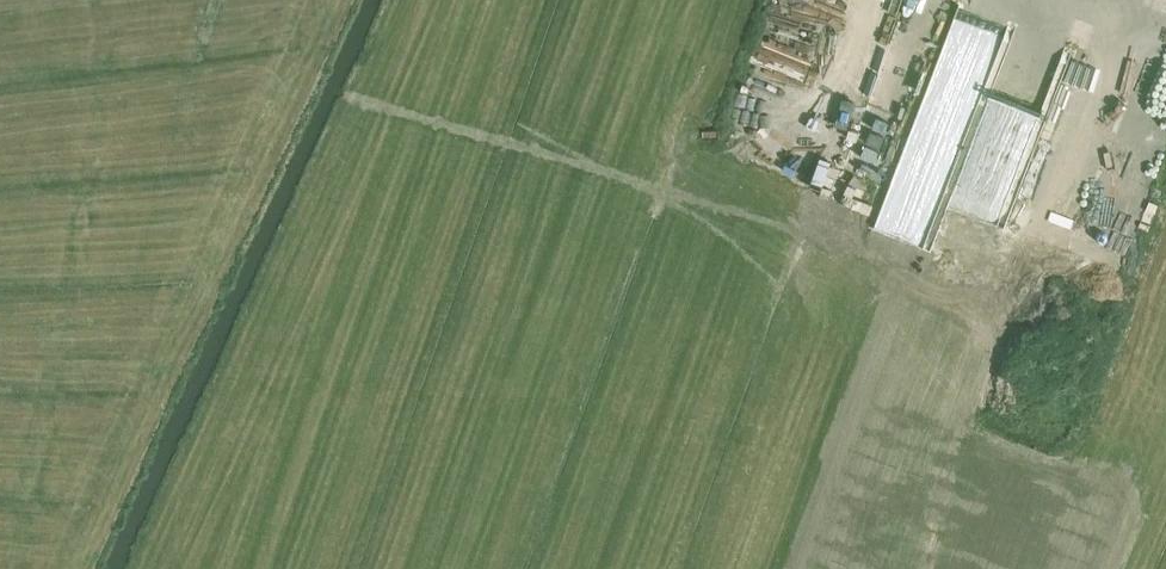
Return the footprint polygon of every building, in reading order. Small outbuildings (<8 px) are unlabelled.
[(1047,65),(1071,0),(1015,0),(1012,8),(1001,3),(995,12),(972,21),(976,31),(995,38),(1015,13),(1004,42),(1023,49),(1021,56),(1047,65)]
